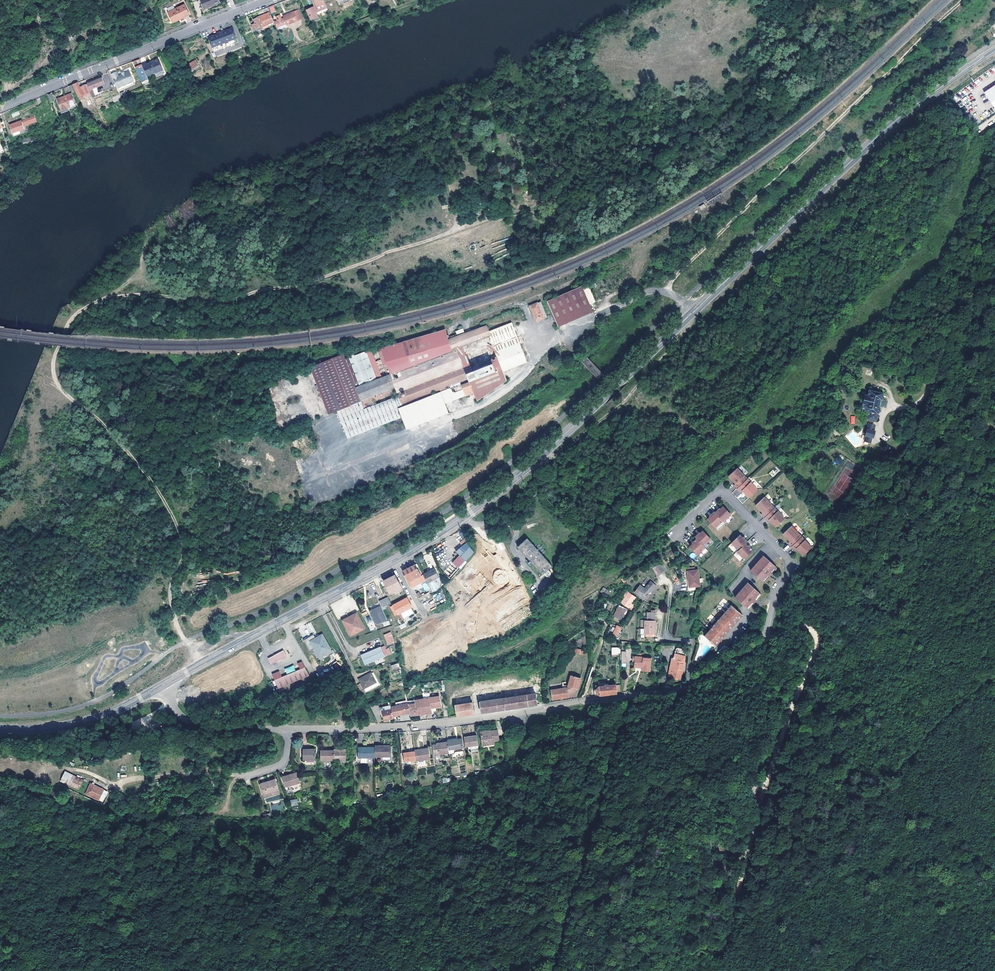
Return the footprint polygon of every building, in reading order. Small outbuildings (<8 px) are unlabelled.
[(203,10),(219,3),(217,0),(200,0),(203,10)] [(314,7),(317,14),(327,10),(323,0),(311,0),(314,7)] [(184,5),(168,14),(172,22),(180,18),(181,20),(188,15),(184,5)] [(313,7),(307,10),(308,13),(310,19),(312,20),(314,20),(318,19),(313,7)] [(285,23),(286,25),(287,26),(301,20),(297,10),(282,16),(283,18),(281,19),(279,15),(276,17),(277,21),(275,22),(277,28),(279,29),(278,26),(285,23)] [(253,30),(273,22),(269,13),(253,20),(254,24),(251,25),(253,30)] [(208,37),(212,48),(236,38),(232,28),(224,31),(216,34),(208,37)] [(238,42),(236,38),(212,48),(213,52),(238,42)] [(152,62),(156,73),(162,70),(157,59),(151,62),(152,62)] [(188,72),(198,66),(195,61),(186,66),(188,69),(187,70),(188,72)] [(154,74),(156,73),(152,62),(149,64),(149,63),(142,66),(146,76),(153,73),(154,74)] [(143,87),(149,84),(146,76),(142,66),(138,67),(138,66),(134,67),(142,86),(143,87)] [(116,72),(110,75),(112,79),(115,86),(116,88),(133,81),(128,71),(123,74),(121,75),(118,76),(116,72)] [(86,84),(85,85),(89,92),(91,97),(97,95),(97,93),(94,88),(104,84),(101,78),(87,84),(86,84)] [(85,85),(84,80),(78,83),(72,85),(75,92),(79,100),(84,98),(83,97),(86,96),(85,94),(89,92),(85,85)] [(133,81),(116,88),(118,92),(134,84),(133,81)] [(984,92),(994,109),(994,85),(984,92)] [(76,104),(72,93),(57,100),(61,110),(60,110),(61,114),(68,111),(67,108),(76,104)] [(972,129),(977,125),(970,115),(965,118),(972,129)] [(30,124),(28,118),(9,126),(12,133),(19,131),(24,129),(23,126),(30,124)] [(586,284),(546,302),(557,327),(592,312),(588,305),(594,302),(586,284)] [(539,302),(529,307),(535,322),(546,318),(539,302)] [(473,394),(468,383),(501,370),(493,346),(516,338),(510,324),(488,331),(486,327),(465,335),(464,329),(456,331),(458,337),(449,341),(447,336),(380,349),(367,355),(366,352),(345,360),(361,400),(336,409),(347,437),(401,416),(398,407),(440,391),(459,384),(464,397),(473,394)] [(493,346),(501,370),(502,372),(526,363),(516,338),(493,346)] [(345,360),(343,355),(310,367),(329,412),(336,409),(361,400),(345,360)] [(468,383),(473,394),(474,396),(476,402),(505,381),(502,372),(501,370),(468,383)] [(464,397),(459,384),(440,391),(444,403),(464,397)] [(881,400),(882,394),(868,390),(867,396),(864,395),(861,409),(861,410),(860,411),(861,413),(862,412),(863,413),(865,413),(864,419),(875,422),(879,407),(878,407),(880,400),(881,400)] [(447,412),(444,403),(440,391),(398,407),(401,416),(406,427),(447,412)] [(870,443),(871,437),(873,437),(874,431),(873,431),(874,425),(865,423),(862,435),(865,436),(863,441),(870,443)] [(736,468),(728,476),(733,482),(734,482),(736,483),(733,486),(736,489),(747,479),(736,468)] [(747,479),(736,489),(739,492),(742,490),(743,492),(748,498),(757,490),(747,479)] [(558,487),(545,498),(552,506),(564,495),(558,487)] [(763,518),(774,508),(764,497),(755,506),(760,512),(761,511),(763,512),(760,515),(763,518)] [(717,510),(714,513),(722,522),(723,523),(730,516),(723,507),(720,510),(718,512),(717,510)] [(774,508),(763,518),(767,521),(769,519),(771,521),(770,522),(775,527),(784,519),(774,508)] [(709,518),(707,520),(715,529),(722,522),(714,513),(713,512),(710,515),(711,516),(709,518)] [(787,544),(791,547),(801,538),(791,527),(782,535),(788,541),(788,540),(790,542),(787,544)] [(697,534),(694,537),(695,539),(702,546),(710,540),(702,531),(699,533),(697,535),(697,534)] [(739,536),(731,544),(737,551),(745,544),(747,542),(744,539),(743,540),(742,538),(739,536)] [(811,548),(801,538),(791,547),(794,551),(796,548),(798,550),(797,551),(802,556),(811,548)] [(551,566),(527,539),(517,547),(542,575),(551,566)] [(554,539),(545,547),(552,554),(561,547),(554,539)] [(702,546),(695,539),(693,542),(692,544),(689,547),(697,555),(704,548),(702,546)] [(468,554),(472,551),(465,543),(461,546),(468,554)] [(737,551),(736,552),(743,560),(752,551),(749,548),(749,549),(747,547),(745,544),(737,551)] [(416,559),(421,563),(425,560),(419,555),(416,559)] [(762,556),(750,571),(762,582),(767,576),(768,576),(770,574),(769,573),(775,567),(762,556)] [(663,572),(659,564),(652,568),(656,575),(663,572)] [(402,571),(409,586),(413,584),(412,580),(419,576),(414,565),(402,571)] [(767,576),(762,582),(763,583),(776,568),(775,567),(769,573),(770,574),(768,576),(767,576)] [(433,569),(422,575),(425,581),(427,583),(438,577),(433,569)] [(498,579),(497,583),(503,583),(504,570),(494,570),(493,579),(498,579)] [(687,571),(689,587),(690,591),(696,590),(695,586),(699,586),(696,570),(687,571)] [(394,575),(383,581),(389,593),(392,591),(394,595),(398,593),(397,591),(399,590),(398,589),(400,588),(394,576),(394,575)] [(425,581),(422,575),(419,576),(412,580),(413,584),(409,586),(411,588),(425,581)] [(428,584),(433,592),(439,589),(434,580),(428,584)] [(655,586),(650,582),(644,589),(640,586),(635,593),(643,599),(644,598),(647,595),(648,593),(649,593),(655,586)] [(746,583),(734,598),(746,609),(751,603),(752,603),(754,601),(753,600),(759,594),(746,583)] [(628,593),(627,594),(624,598),(621,603),(630,610),(633,606),(630,604),(634,598),(628,593)] [(751,603),(746,609),(747,610),(760,595),(759,594),(753,600),(754,601),(752,603),(751,603)] [(387,598),(381,600),(384,606),(390,604),(387,598)] [(411,607),(406,599),(392,606),(393,606),(397,614),(397,615),(400,613),(411,607)] [(730,605),(704,636),(711,643),(711,644),(714,647),(742,616),(730,605)] [(369,611),(371,616),(381,612),(379,607),(369,611)] [(411,611),(411,607),(400,613),(401,616),(411,611)] [(624,610),(618,607),(613,617),(619,620),(624,610)] [(629,623),(634,613),(630,611),(625,621),(629,623)] [(381,612),(371,616),(375,624),(384,621),(381,612)] [(654,614),(646,613),(646,621),(643,620),(642,636),(645,636),(645,637),(649,638),(649,636),(652,636),(654,614)] [(363,629),(355,614),(342,621),(350,636),(363,629)] [(617,625),(611,634),(617,637),(622,628),(617,625)] [(387,645),(393,642),(390,633),(383,635),(387,645)] [(330,649),(322,634),(315,638),(313,635),(303,640),(309,651),(314,648),(318,656),(330,649)] [(389,654),(387,650),(385,650),(383,646),(361,656),(364,664),(389,654)] [(720,657),(730,649),(723,647),(716,654),(715,655),(716,656),(718,655),(720,657)] [(283,651),(277,653),(280,659),(286,656),(283,651)] [(276,661),(273,655),(268,658),(271,664),(276,661)] [(669,676),(672,677),(677,678),(680,679),(683,662),(680,662),(681,656),(674,655),(672,661),(669,676)] [(649,672),(650,659),(635,657),(635,662),(634,667),(642,668),(642,671),(649,672)] [(271,674),(277,688),(308,675),(301,661),(297,663),(299,669),(281,677),(278,671),(271,674)] [(370,673),(358,680),(360,684),(363,689),(374,683),(375,683),(370,674),(370,673)] [(374,683),(363,689),(365,692),(379,685),(372,673),(370,674),(375,683),(374,683)] [(579,678),(568,676),(566,688),(550,690),(551,700),(559,700),(567,698),(567,695),(573,692),(577,688),(579,678)] [(598,696),(615,694),(615,686),(604,686),(597,687),(594,689),(595,694),(598,696)] [(508,709),(535,705),(534,694),(479,702),(480,713),(508,709)] [(438,697),(423,699),(426,715),(431,714),(430,709),(439,707),(438,697)] [(409,714),(410,717),(426,715),(423,699),(406,701),(407,704),(409,714)] [(469,714),(473,714),(471,703),(454,705),(456,716),(461,715),(469,714)] [(407,704),(390,707),(390,709),(392,718),(404,715),(409,714),(407,704)] [(392,718),(390,709),(390,707),(389,705),(379,708),(381,715),(382,715),(383,722),(393,720),(392,718)] [(482,739),(480,739),(481,747),(487,746),(486,743),(494,743),(494,741),(499,741),(497,729),(492,730),(492,732),(481,733),(482,739)] [(464,747),(478,745),(476,736),(463,737),(464,747)] [(462,749),(461,739),(447,741),(447,742),(448,750),(462,749)] [(434,755),(448,753),(448,750),(447,742),(439,743),(439,744),(437,745),(433,745),(434,755)] [(390,746),(374,746),(374,748),(374,757),(390,757),(390,746)] [(357,758),(371,758),(370,748),(363,748),(363,749),(357,749),(357,758)] [(415,760),(415,761),(430,759),(429,748),(414,750),(414,751),(415,760)] [(314,749),(302,749),(302,760),(314,760),(314,749)] [(341,751),(333,751),(333,760),(333,761),(346,761),(346,749),(341,749),(341,751)] [(333,760),(333,751),(320,750),(320,760),(333,760)] [(403,761),(415,760),(414,751),(402,753),(403,761)] [(83,781),(65,772),(60,782),(78,791),(83,781)] [(299,783),(296,774),(282,778),(285,788),(299,783)] [(277,792),(274,781),(260,785),(262,795),(268,793),(269,794),(277,792)] [(103,791),(90,784),(85,795),(98,801),(103,791)]
